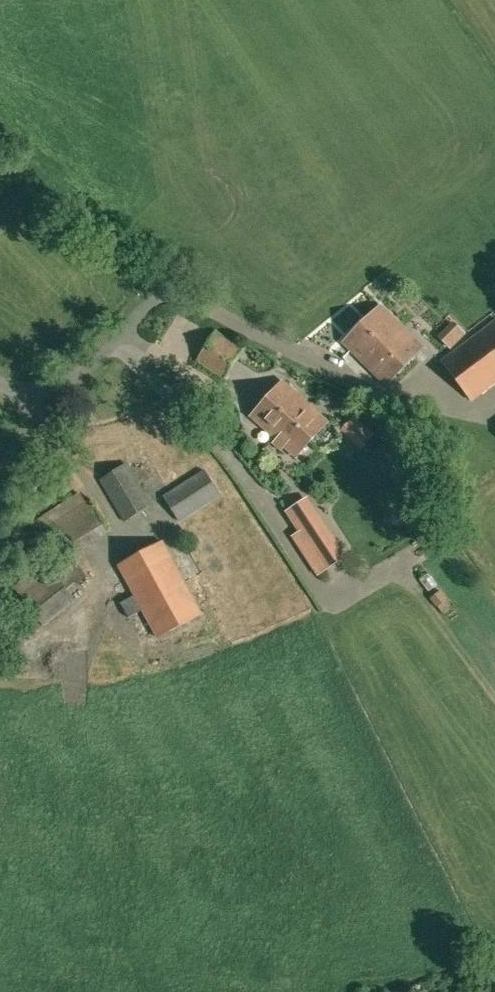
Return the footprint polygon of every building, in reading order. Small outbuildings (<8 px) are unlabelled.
[(386,385),(423,348),(380,305),(342,342),(386,385)] [(494,384),(494,319),(440,359),(472,401),(494,384)] [(242,349),(215,331),(196,360),(223,378),(242,349)] [(327,424),(283,382),(250,416),(294,458),(327,424)] [(150,505),(126,464),(100,481),(125,520),(150,505)] [(180,522),(221,495),(204,469),(164,496),(180,522)] [(56,537),(69,558),(109,532),(90,500),(86,502),(80,492),(30,526),(43,546),(56,537)] [(338,554),(302,499),(286,510),(322,565),(338,554)] [(162,541),(118,565),(134,594),(120,602),(127,616),(142,608),(158,637),(201,614),(162,541)] [(451,590),(440,593),(443,609),(455,606),(451,590)] [(55,622),(70,607),(58,596),(43,610),(55,622)]
